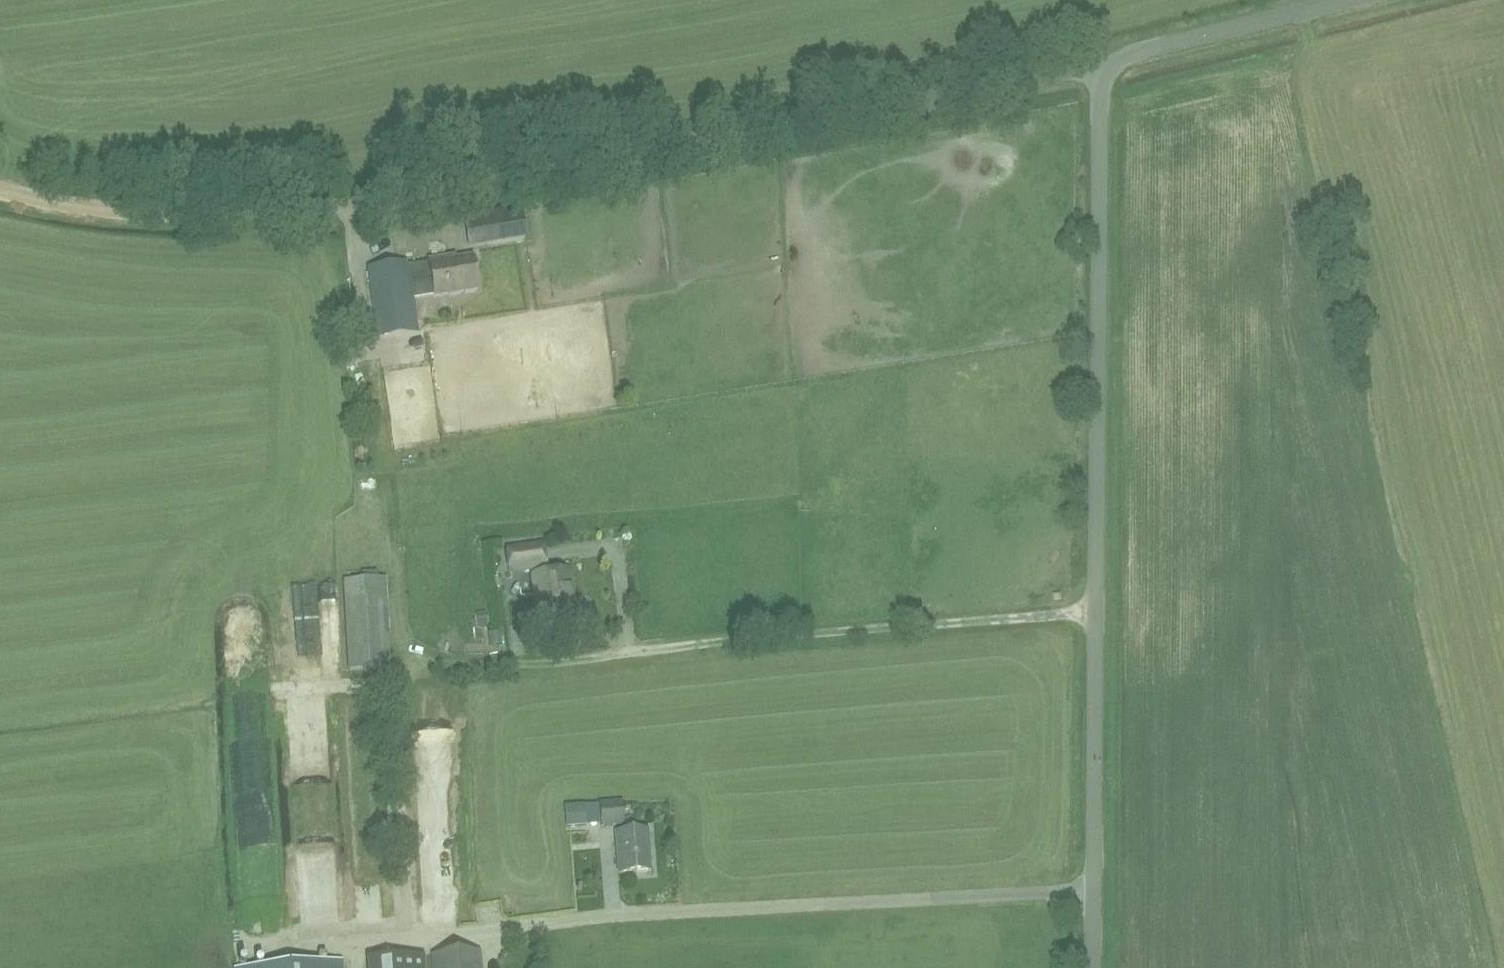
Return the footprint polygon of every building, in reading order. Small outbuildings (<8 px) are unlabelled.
[(519,211),(463,219),(467,244),(523,236),(519,211)] [(405,265),(366,272),(394,449),(434,442),(410,298),(430,295),(430,297),(475,290),(470,258),(445,262),(445,259),(426,262),(426,263),(405,266),(405,265)] [(543,567),(540,546),(506,551),(509,572),(543,567)] [(532,578),(540,626),(574,620),(566,573),(532,578)] [(384,580),(342,582),(346,671),(389,669),(384,580)] [(476,614),(478,627),(487,626),(485,613),(476,614)] [(334,657),(344,656),(342,614),(325,614),(326,641),(334,640),(334,657)] [(487,634),(489,646),(501,644),(499,633),(487,634)] [(621,803),(599,805),(601,827),(623,825),(621,803)] [(585,804),(564,806),(565,827),(587,826),(585,804)] [(647,831),(614,834),(618,874),(650,872),(647,831)] [(326,886),(338,886),(339,871),(327,871),(326,886)] [(387,874),(360,875),(362,924),(389,923),(387,874)] [(430,956),(431,967),(479,967),(477,952),(430,956)] [(366,960),(366,967),(422,967),(421,956),(366,960)]
